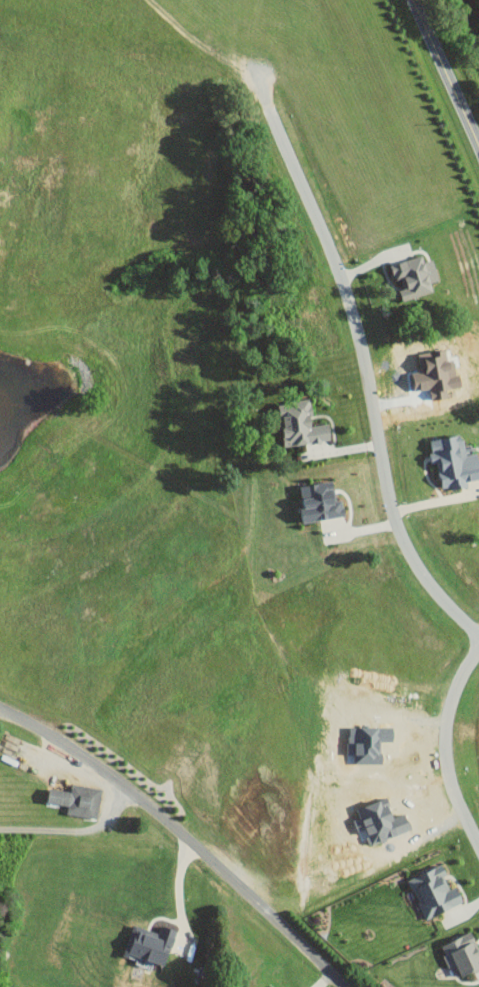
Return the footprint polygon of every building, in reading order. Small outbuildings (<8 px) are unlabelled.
[(433,260),(424,263),(422,256),(392,265),(399,290),(402,301),(433,292),(431,283),(439,281),(433,260)] [(282,446),(330,442),(328,424),(312,426),(309,401),(279,404),(282,446)] [(431,454),(429,454),(431,464),(436,463),(442,492),(467,486),(467,483),(478,480),(478,462),(477,453),(465,455),(461,434),(429,441),(431,454)] [(304,523),(345,518),(343,500),(336,501),(333,482),(299,486),(304,523)] [(97,818),(101,788),(71,783),(70,790),(49,787),(46,802),(67,805),(66,813),(97,818)] [(411,829),(405,812),(390,817),(384,798),(357,807),(360,817),(353,819),(357,830),(365,828),(370,843),(411,829)] [(426,919),(463,901),(455,885),(449,888),(443,875),(447,873),(441,863),(406,880),(426,919)] [(124,954),(166,965),(175,929),(160,925),(158,932),(132,925),(124,954)] [(471,931),(439,945),(449,967),(455,965),(460,975),(478,967),(478,950),(471,931)]
